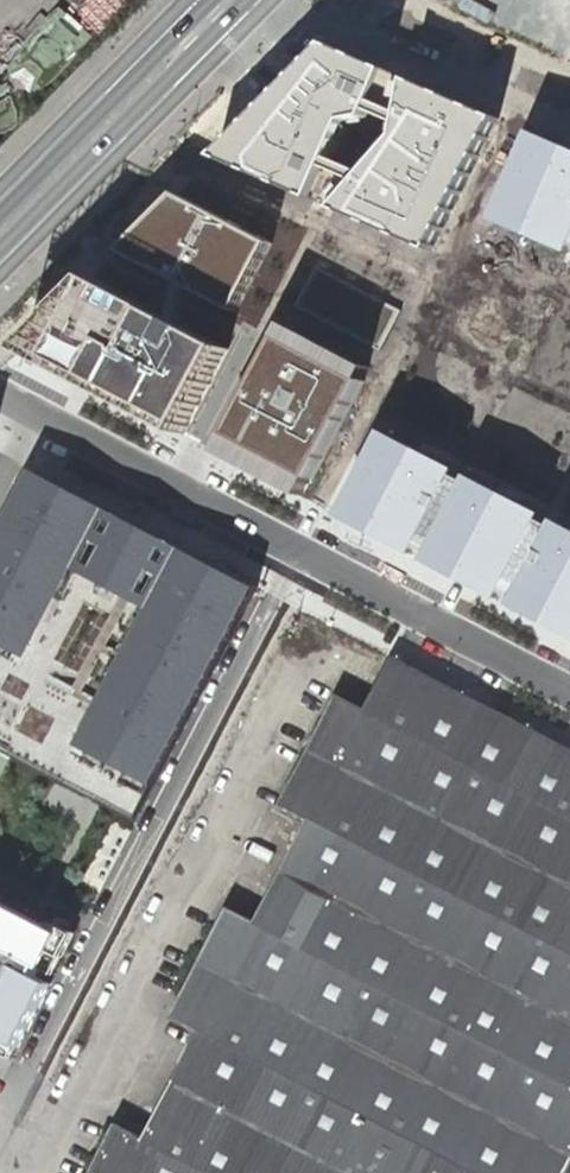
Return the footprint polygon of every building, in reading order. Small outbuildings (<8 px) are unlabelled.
[(327,44),(220,153),(327,202),(422,246),(491,109),(327,44)] [(544,150),(507,240),(569,266),(569,160),(544,150)] [(185,181),(114,238),(117,258),(234,314),(281,225),(185,181)] [(106,268),(15,351),(195,443),(245,340),(106,268)] [(373,369),(289,325),(222,453),(307,497),(373,369)] [(419,555),(464,468),(393,432),(349,520),(419,555)] [(28,469),(0,523),(0,754),(137,824),(259,586),(28,469)] [(512,602),(556,515),(485,479),(441,567),(512,602)] [(533,615),(569,634),(569,542),(533,615)] [(94,1172),(567,1172),(569,1168),(569,749),(394,659),(366,712),(339,697),(326,720),(293,784),(283,805),(310,819),(256,923),(229,909),(217,933),(184,997),(173,1018),(201,1031),(145,1141),(118,1126),(94,1172)] [(17,1060),(82,934),(65,925),(62,931),(0,899),(0,1051),(17,1060)]
